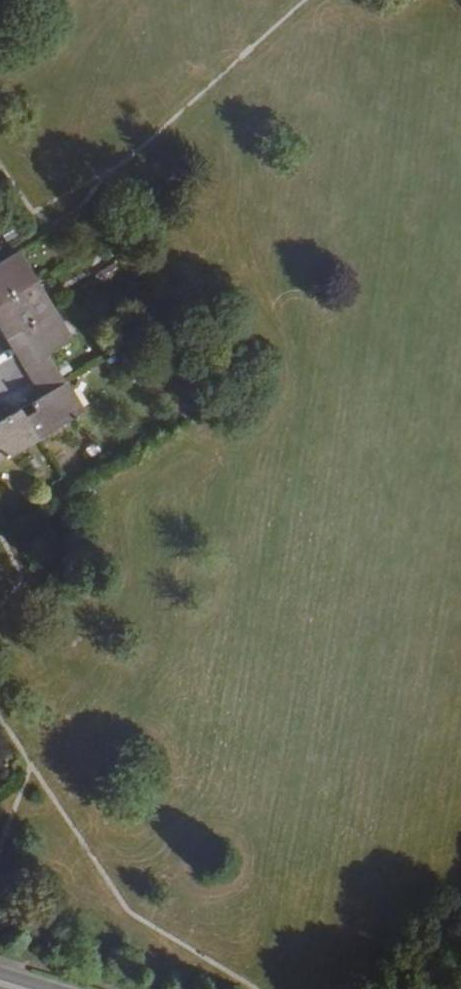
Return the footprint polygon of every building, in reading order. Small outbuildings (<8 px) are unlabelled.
[(28,231),(23,224),(14,229),(19,236),(28,231)] [(0,264),(0,323),(42,392),(44,396),(0,422),(0,463),(85,411),(49,353),(72,340),(19,252),(0,264)]
